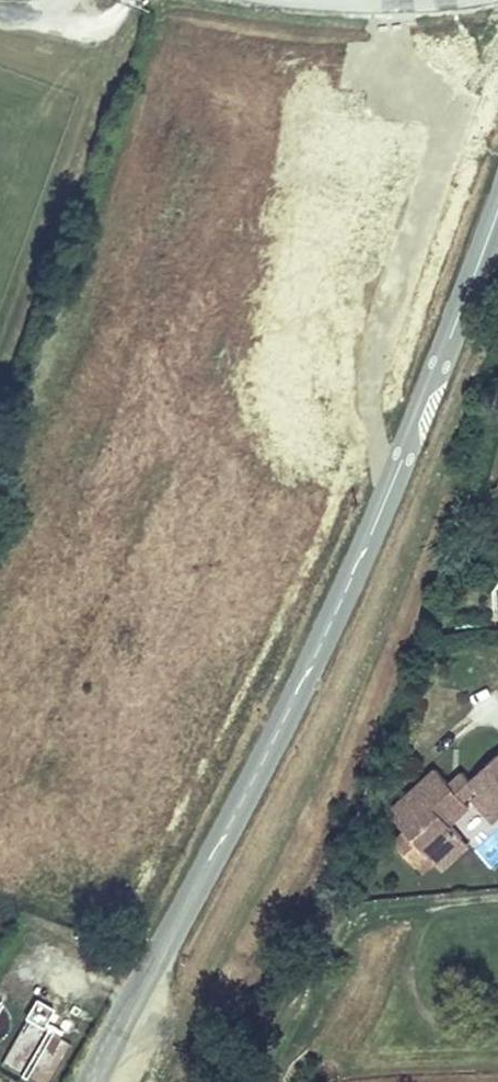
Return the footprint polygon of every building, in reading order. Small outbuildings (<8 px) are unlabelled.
[(393,818),(411,837),(393,854),(412,874),(429,860),(442,875),(469,852),(445,825),(446,824),(466,807),(461,802),(474,790),(497,816),(497,756),(475,777),(469,773),(454,785),(443,772),(393,818)] [(27,1019),(1,1061),(37,1081),(49,1081),(71,1045),(27,1019)]
